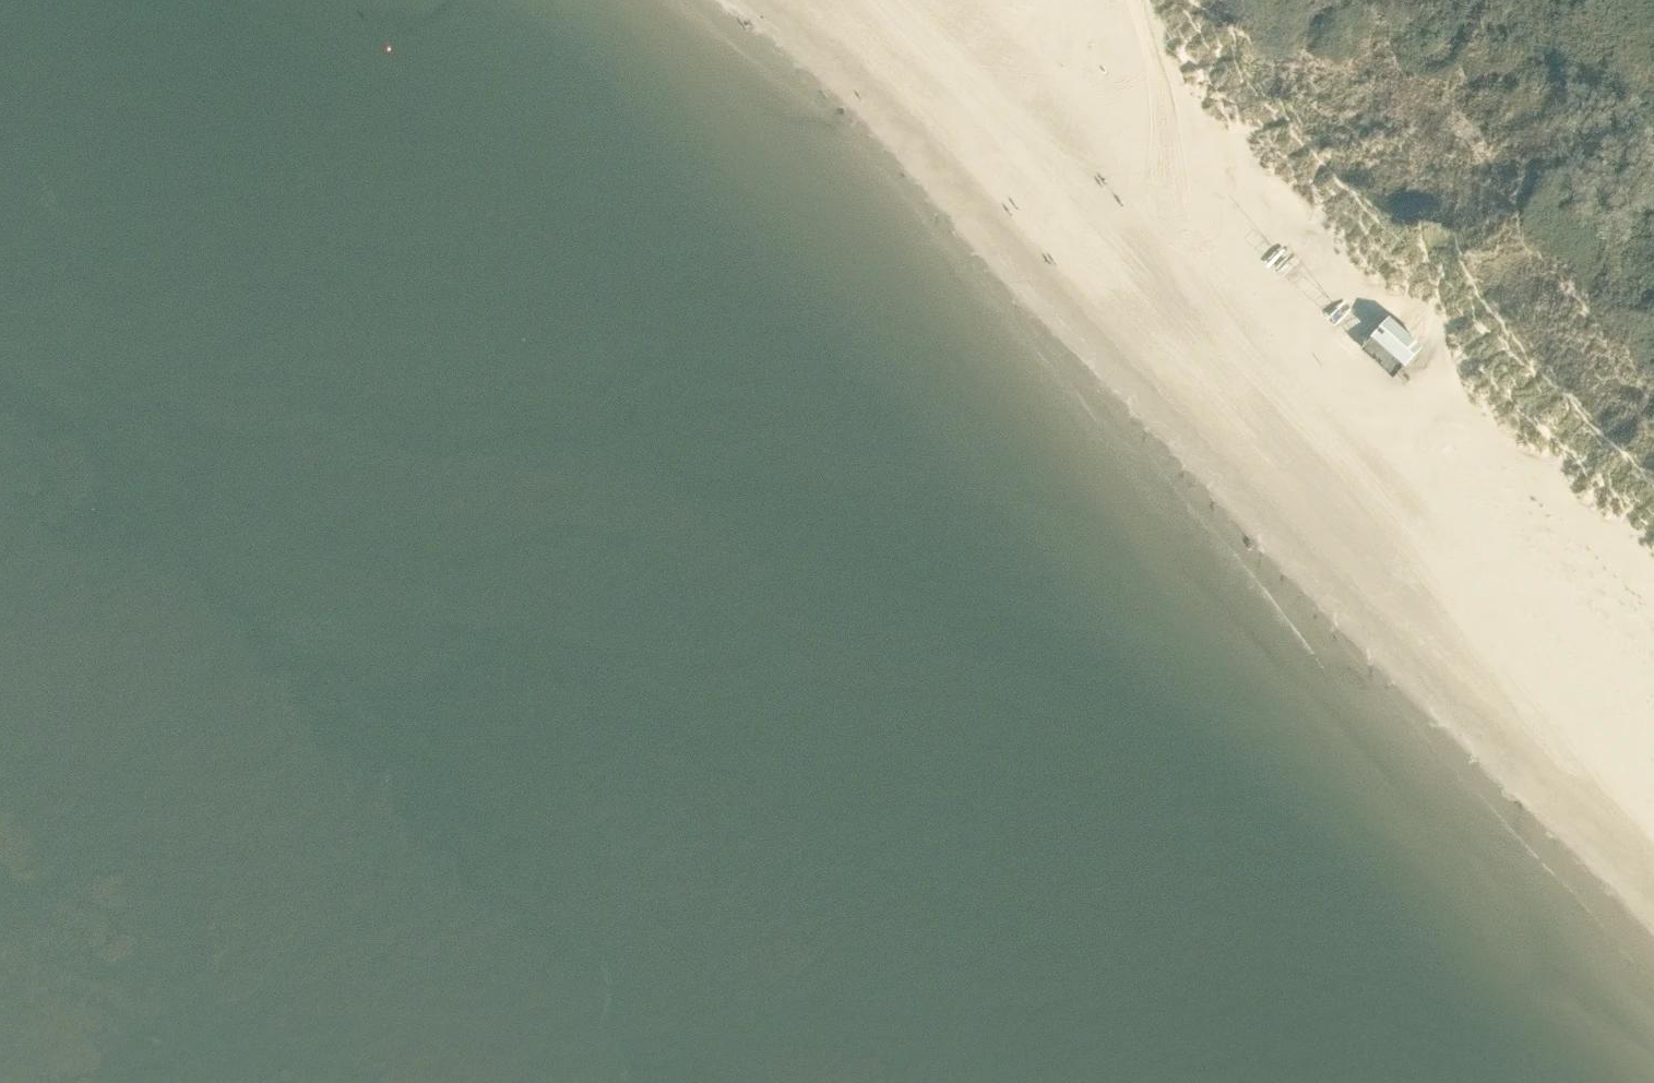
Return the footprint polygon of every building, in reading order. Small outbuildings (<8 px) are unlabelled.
[(1408,342),(1376,315),(1358,335),(1390,363),(1408,342)]
